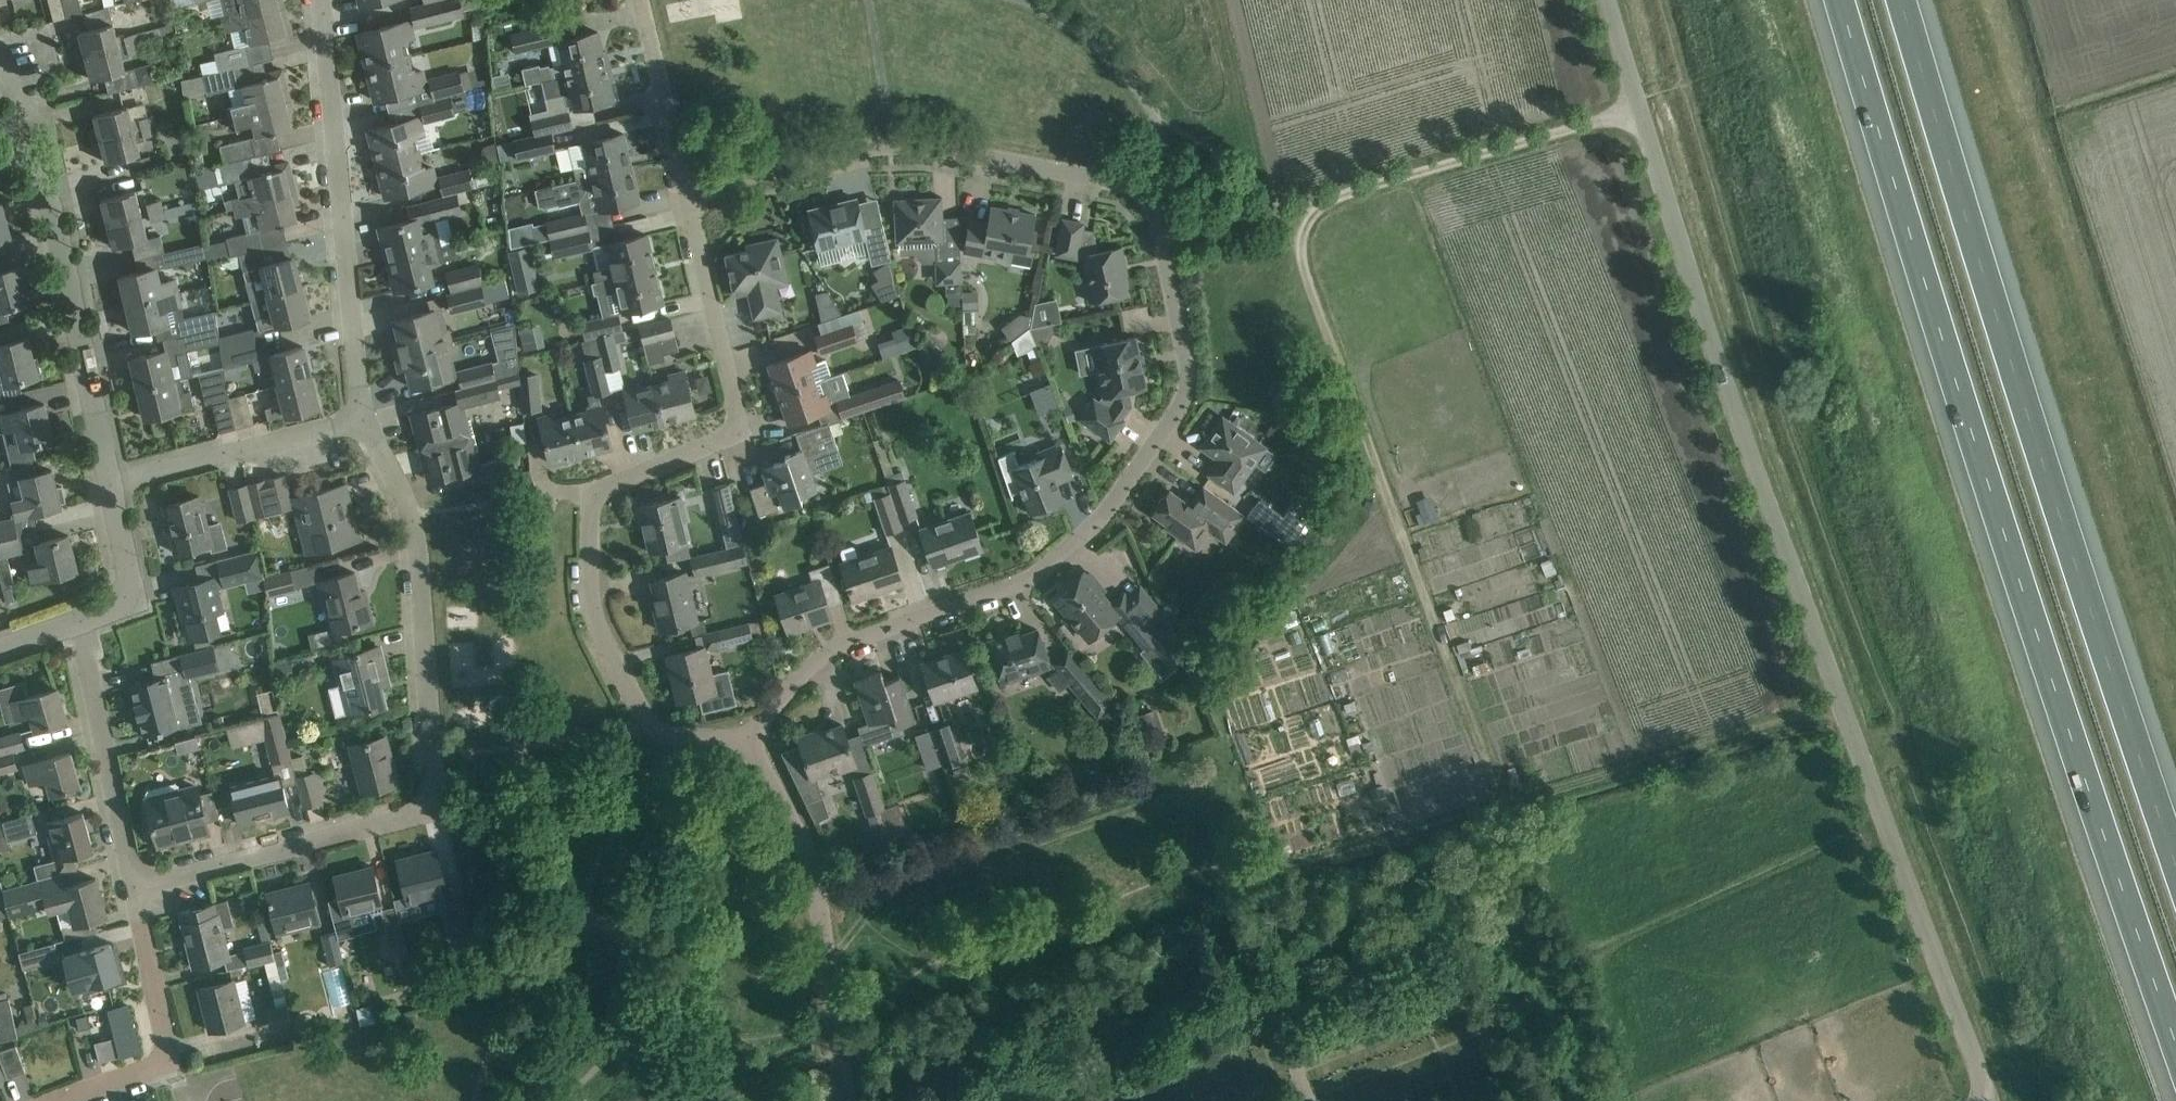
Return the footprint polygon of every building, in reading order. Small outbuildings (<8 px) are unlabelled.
[(65,9),(62,0),(49,4),(51,12),(65,9)] [(65,9),(67,17),(83,13),(79,0),(62,0),(65,9)] [(279,8),(277,0),(196,0),(197,3),(206,0),(210,17),(211,17),(214,27),(224,25),(223,23),(279,8)] [(441,0),(416,7),(421,25),(464,14),(463,9),(483,4),(482,0),(442,0),(441,0)] [(223,23),(224,25),(225,31),(245,26),(250,44),(269,39),(270,44),(292,39),(287,17),(281,18),(279,8),(223,23)] [(51,12),(54,21),(67,17),(65,9),(51,12)] [(358,33),(367,67),(409,56),(405,39),(415,37),(410,20),(358,33)] [(74,47),(77,58),(140,42),(140,41),(138,32),(124,36),(124,33),(116,35),(113,23),(79,32),(83,45),(74,47)] [(175,32),(173,24),(138,32),(140,41),(175,32)] [(548,26),(527,31),(512,34),(516,52),(552,43),(548,26)] [(551,78),(551,79),(609,65),(606,51),(603,51),(598,32),(558,41),(564,64),(550,67),(549,64),(540,66),(540,64),(522,68),(526,85),(551,78)] [(140,42),(77,58),(80,69),(88,67),(92,80),(107,76),(111,92),(138,85),(133,68),(125,70),(122,58),(130,56),(129,54),(143,50),(140,42)] [(220,70),(234,67),(250,63),(246,45),(215,53),(220,70)] [(409,56),(367,67),(375,100),(413,91),(413,90),(427,86),(423,70),(414,73),(409,56)] [(609,65),(551,79),(554,89),(570,86),(575,108),(614,99),(609,79),(612,79),(609,65)] [(239,86),(234,67),(220,70),(183,80),(184,98),(206,92),(207,94),(239,86)] [(227,107),(229,115),(285,101),(283,93),(288,91),(282,69),(262,74),(263,80),(242,85),(247,102),(227,107)] [(459,71),(431,78),(437,101),(465,94),(464,90),(464,88),(475,86),(472,72),(468,73),(468,71),(460,73),(459,71)] [(468,105),(465,94),(437,101),(421,105),(426,122),(456,114),(454,109),(468,105)] [(285,101),(229,115),(233,129),(253,124),(256,136),(271,133),(272,134),(276,133),(275,131),(291,127),(285,101)] [(97,127),(89,130),(92,141),(134,130),(128,106),(115,109),(94,115),(97,127)] [(531,118),(535,136),(551,132),(573,127),(568,109),(531,118)] [(153,115),(139,119),(141,128),(156,124),(153,115)] [(368,129),(377,164),(420,153),(415,136),(424,134),(420,117),(409,120),(409,119),(368,129)] [(134,130),(92,141),(95,152),(103,149),(107,162),(128,157),(140,154),(137,141),(145,139),(145,137),(158,134),(156,124),(141,128),(134,130)] [(555,149),(551,132),(535,136),(514,141),(514,140),(497,144),(500,161),(518,157),(519,158),(555,149)] [(535,189),(535,190),(631,167),(623,133),(568,146),(576,179),(535,189)] [(256,157),(250,136),(219,145),(223,163),(224,164),(245,158),(245,160),(256,157)] [(495,143),(483,146),(487,164),(497,162),(495,143)] [(420,153),(377,164),(385,197),(436,183),(432,167),(424,169),(420,153)] [(148,157),(133,161),(135,172),(151,168),(148,157)] [(294,184),(288,162),(267,167),(267,170),(249,175),(245,160),(245,158),(224,164),(223,163),(213,165),(218,184),(234,180),(238,197),(231,199),(234,208),(290,194),(288,185),(294,184)] [(631,167),(535,190),(539,207),(541,206),(543,208),(557,205),(560,206),(579,201),(587,189),(595,188),(600,210),(639,200),(631,167)] [(444,193),(474,185),(470,169),(440,177),(444,193)] [(99,225),(141,214),(135,190),(101,199),(105,212),(96,214),(99,225)] [(230,255),(238,253),(261,247),(257,230),(281,224),(282,226),(286,225),(285,223),(297,220),(290,194),(234,208),(236,217),(242,215),(247,233),(226,238),(230,255)] [(379,228),(387,258),(436,245),(433,234),(438,233),(434,219),(461,212),(457,194),(414,205),(417,218),(379,228)] [(891,260),(877,198),(858,203),(857,198),(808,210),(819,254),(817,258),(817,262),(821,264),(842,259),(838,244),(866,237),(872,264),(891,260)] [(901,213),(896,219),(897,241),(899,241),(936,239),(937,262),(937,274),(945,282),(946,295),(962,294),(959,238),(958,216),(936,218),(935,198),(901,200),(901,213)] [(166,219),(200,210),(198,199),(163,209),(148,212),(151,222),(165,218),(166,219)] [(0,204),(0,240),(11,237),(2,203),(0,204)] [(988,223),(970,220),(964,251),(996,258),(998,247),(1032,253),(1036,231),(1032,230),(1035,214),(991,206),(988,223)] [(528,227),(532,242),(588,229),(584,212),(545,221),(545,223),(528,227)] [(160,235),(148,238),(141,214),(99,225),(102,236),(111,234),(114,247),(131,242),(135,257),(162,251),(164,250),(160,235)] [(1127,293),(1121,264),(1124,263),(1121,247),(1098,251),(1094,230),(1082,227),(1083,223),(1063,219),(1057,253),(1076,257),(1077,255),(1084,256),(1089,279),(1085,279),(1090,301),(1127,293)] [(552,239),(556,256),(593,247),(589,230),(552,239)] [(591,282),(592,284),(655,269),(647,234),(607,244),(612,266),(593,271),(596,281),(591,282)] [(785,272),(782,259),(777,237),(754,243),(756,248),(725,255),(734,295),(748,292),(754,318),(782,312),(776,286),(780,284),(783,281),(785,277),(785,272)] [(162,251),(165,267),(208,258),(204,242),(164,250),(162,251)] [(436,245),(387,258),(395,290),(434,280),(429,264),(440,261),(456,257),(453,242),(436,246),(436,245)] [(529,243),(510,247),(520,290),(538,285),(529,243)] [(246,281),(251,300),(301,287),(293,257),(265,264),(261,247),(238,253),(246,281)] [(449,271),(453,290),(483,282),(479,264),(449,271)] [(19,267),(0,272),(0,322),(9,319),(6,307),(29,301),(19,267)] [(127,303),(177,291),(174,279),(160,283),(156,267),(120,276),(127,303)] [(655,269),(592,284),(594,295),(618,289),(623,311),(663,302),(655,269)] [(879,279),(871,283),(881,300),(899,294),(893,270),(879,279)] [(449,294),(453,310),(485,302),(481,286),(449,294)] [(301,287),(251,300),(256,318),(255,318),(258,330),(309,317),(301,287)] [(180,333),(217,325),(214,311),(184,319),(177,291),(127,303),(134,332),(177,321),(180,333)] [(836,302),(821,306),(823,319),(841,313),(843,313),(836,302)] [(821,352),(868,337),(858,309),(818,322),(822,334),(816,336),(821,352)] [(392,344),(395,355),(452,341),(449,329),(437,332),(432,310),(394,320),(400,342),(392,344)] [(581,321),(585,337),(623,328),(619,312),(581,321)] [(670,318),(649,323),(639,326),(649,363),(665,359),(664,354),(678,350),(670,318)] [(908,321),(890,327),(893,333),(898,349),(915,343),(908,321)] [(1052,322),(1030,327),(1038,346),(1047,343),(1054,330),(1052,322)] [(496,377),(519,371),(515,323),(491,330),(496,351),(503,349),(505,358),(460,370),(464,385),(496,377)] [(188,351),(220,343),(219,335),(217,325),(180,333),(183,346),(131,358),(138,387),(193,374),(188,351)] [(221,352),(257,343),(252,326),(219,335),(220,343),(221,352)] [(1028,326),(1012,339),(1018,354),(1027,351),(1037,347),(1028,326)] [(602,356),(605,370),(621,366),(612,332),(597,336),(602,356)] [(1093,346),(1074,350),(1080,375),(1098,371),(1103,395),(1099,401),(1094,397),(1079,418),(1092,427),(1110,440),(1125,419),(1123,417),(1131,405),(1128,391),(1146,387),(1136,336),(1115,340),(1093,345),(1093,346)] [(921,349),(918,352),(929,361),(932,359),(933,360),(942,349),(929,337),(919,348),(921,349)] [(36,373),(41,371),(38,357),(33,358),(28,338),(0,345),(0,361),(5,381),(0,382),(0,397),(22,392),(19,380),(37,375),(36,373)] [(452,341),(395,355),(398,367),(406,365),(412,387),(449,377),(443,355),(455,352),(452,341)] [(311,376),(303,346),(261,357),(257,343),(221,352),(223,368),(224,368),(238,364),(253,360),(256,370),(274,365),(279,384),(311,376)] [(545,359),(557,356),(555,347),(543,351),(545,359)] [(831,375),(825,358),(815,362),(811,350),(768,365),(778,394),(826,377),(831,375)] [(605,370),(602,356),(586,360),(594,392),(595,394),(598,393),(611,390),(605,370)] [(229,397),(225,380),(226,379),(224,368),(223,368),(199,373),(205,403),(229,397)] [(519,371),(496,377),(464,385),(469,405),(501,397),(499,388),(521,383),(520,375),(519,371)] [(671,380),(654,385),(664,422),(695,414),(684,371),(669,375),(671,380)] [(180,408),(194,405),(190,390),(183,391),(180,378),(194,375),(193,374),(138,387),(145,417),(180,409),(180,408)] [(520,375),(521,383),(524,410),(541,408),(537,374),(520,375)] [(319,406),(311,376),(279,384),(284,403),(265,408),(268,419),(286,414),(286,415),(319,406)] [(831,408),(826,394),(831,393),(826,377),(778,394),(788,422),(831,408)] [(900,378),(873,387),(838,399),(843,415),(905,394),(900,378)] [(1050,379),(1029,386),(1038,411),(1059,404),(1050,379)] [(664,422),(654,385),(638,389),(637,383),(623,387),(629,409),(634,430),(664,422)] [(590,404),(587,405),(588,410),(572,415),(582,455),(612,447),(598,393),(595,394),(594,392),(587,394),(590,404)] [(229,397),(236,428),(254,423),(246,393),(229,397)] [(414,413),(423,447),(469,436),(460,401),(414,413)] [(11,465),(12,465),(33,459),(37,458),(33,445),(54,439),(45,404),(0,416),(0,431),(3,430),(11,465)] [(582,455),(572,415),(556,419),(554,414),(539,417),(551,463),(582,455)] [(1209,473),(1227,486),(1233,491),(1255,461),(1250,458),(1260,443),(1223,416),(1202,446),(1219,459),(1209,473)] [(829,422),(822,424),(802,431),(808,447),(785,455),(786,459),(762,467),(767,482),(750,488),(759,515),(779,508),(778,504),(783,502),(785,507),(802,501),(801,497),(816,491),(810,474),(827,468),(821,451),(837,446),(829,422)] [(469,436),(423,447),(431,481),(478,469),(469,436)] [(1037,458),(1018,465),(1013,451),(998,457),(1011,494),(1021,490),(1030,513),(1063,500),(1054,477),(1071,470),(1063,450),(1061,443),(1035,453),(1037,458)] [(481,463),(486,480),(514,473),(512,455),(481,463)] [(66,501),(62,485),(56,487),(52,470),(36,474),(33,459),(12,465),(16,480),(21,479),(25,496),(13,499),(18,516),(30,513),(61,505),(60,502),(66,501)] [(894,474),(885,477),(891,492),(900,521),(917,515),(902,471),(894,474)] [(284,475),(266,480),(268,490),(274,511),(292,507),(284,475)] [(274,511),(268,490),(266,480),(248,484),(256,516),(274,511)] [(358,538),(351,511),(347,512),(340,486),(347,485),(346,483),(291,498),(305,553),(315,550),(361,538),(360,537),(358,538)] [(729,483),(712,488),(720,523),(723,523),(728,546),(743,542),(729,483)] [(238,520),(256,516),(248,484),(230,489),(238,520)] [(1165,527),(1183,539),(1187,542),(1198,526),(1201,528),(1203,525),(1226,541),(1245,515),(1203,485),(1202,486),(1205,488),(1192,506),(1170,490),(1153,513),(1167,523),(1165,527)] [(900,521),(891,492),(874,498),(886,534),(903,528),(900,521)] [(1259,494),(1246,511),(1290,544),(1310,507),(1294,496),(1283,511),(1259,494)] [(650,552),(664,549),(665,548),(668,561),(690,556),(681,521),(686,520),(680,495),(635,506),(639,524),(643,523),(650,552)] [(221,521),(206,524),(199,496),(164,505),(168,523),(171,522),(173,531),(170,532),(176,553),(210,544),(212,551),(227,547),(221,521)] [(1432,501),(1419,505),(1424,519),(1437,515),(1432,501)] [(982,549),(969,511),(920,528),(933,566),(982,549)] [(18,534),(13,516),(0,520),(0,538),(18,534)] [(18,534),(0,538),(0,571),(8,601),(18,598),(7,554),(22,550),(21,547),(37,543),(41,559),(25,563),(29,581),(77,569),(68,535),(40,542),(37,529),(18,534)] [(841,563),(847,579),(854,600),(903,583),(891,546),(841,563)] [(691,557),(695,574),(733,564),(729,547),(691,557)] [(261,548),(217,559),(224,587),(264,576),(261,548)] [(776,594),(781,611),(788,632),(832,617),(821,584),(835,579),(829,562),(808,569),(812,582),(776,594)] [(264,578),(268,595),(295,588),(290,571),(264,578)] [(319,581),(332,631),(373,621),(365,590),(360,591),(355,571),(319,581)] [(685,572),(673,575),(652,580),(660,610),(656,611),(660,630),(697,621),(685,572)] [(1119,614),(1101,593),(1105,590),(1098,582),(1095,585),(1084,572),(1069,584),(1071,587),(1056,599),(1089,639),(1119,614)] [(216,612),(222,610),(214,578),(176,588),(189,638),(220,630),(216,612)] [(1137,611),(1124,622),(1146,648),(1148,647),(1165,665),(1182,650),(1163,608),(1148,620),(1137,611)] [(1451,608),(1443,611),(1446,621),(1455,618),(1451,608)] [(1293,610),(1285,613),(1290,627),(1298,624),(1293,610)] [(719,630),(723,644),(752,637),(749,623),(719,630)] [(988,641),(995,661),(1002,682),(1050,665),(1037,629),(1021,634),(1019,630),(988,641)] [(1320,629),(1309,633),(1312,642),(1323,638),(1320,629)] [(492,663),(479,663),(480,680),(514,678),(512,633),(491,634),(492,663)] [(1471,639),(1457,644),(1460,653),(1474,648),(1471,639)] [(379,646),(358,651),(335,657),(350,714),(385,705),(378,677),(387,675),(379,646)] [(711,673),(705,646),(667,655),(678,701),(699,696),(702,711),(736,703),(728,669),(711,673)] [(212,647),(182,655),(186,670),(188,676),(189,675),(217,668),(212,647)] [(922,663),(929,684),(935,701),(976,687),(964,649),(922,663)] [(1054,663),(1099,715),(1113,702),(1069,651),(1054,663)] [(292,659),(274,660),(275,680),(293,679),(292,659)] [(166,675),(130,684),(143,735),(179,726),(175,708),(196,702),(189,675),(188,676),(186,670),(166,675)] [(881,670),(855,679),(862,700),(869,722),(859,726),(861,732),(862,734),(863,739),(865,745),(901,732),(899,726),(915,721),(907,697),(900,676),(885,681),(881,670)] [(15,717),(32,713),(37,728),(67,719),(58,688),(28,696),(24,681),(0,687),(0,696),(2,704),(10,701),(15,717)] [(1338,681),(1329,685),(1332,693),(1341,690),(1338,681)] [(1352,701),(1342,705),(1346,713),(1356,710),(1352,701)] [(1114,706),(1101,716),(1106,722),(1103,724),(1112,735),(1127,723),(1114,706)] [(280,713),(261,718),(264,728),(273,761),(289,757),(291,756),(280,713)] [(962,758),(950,722),(934,728),(946,764),(962,758)] [(783,755),(815,821),(829,814),(816,776),(830,771),(830,773),(856,765),(842,724),(821,731),(820,728),(798,736),(803,752),(786,758),(784,754),(783,755)] [(24,746),(20,731),(0,736),(0,752),(24,746)] [(1167,731),(1148,738),(1152,750),(1171,744),(1167,731)] [(200,749),(197,736),(176,741),(179,753),(200,749)] [(350,745),(362,791),(398,782),(386,736),(350,745)] [(1358,743),(1348,747),(1352,756),(1361,753),(1358,743)] [(16,768),(12,752),(0,756),(0,773),(16,768)] [(70,752),(50,758),(26,764),(30,782),(47,778),(51,794),(80,785),(70,752)] [(891,830),(884,806),(879,792),(872,770),(855,776),(877,841),(893,836),(891,830)] [(322,801),(316,780),(314,771),(296,776),(304,806),(322,801)] [(231,786),(235,802),(241,823),(289,810),(279,774),(231,786)] [(146,793),(148,799),(146,799),(158,844),(209,831),(197,786),(181,790),(179,785),(176,782),(148,789),(146,793)] [(972,785),(958,790),(968,818),(986,812),(980,795),(976,796),(972,785)] [(1382,786),(1369,790),(1373,800),(1386,796),(1382,786)] [(884,806),(891,830),(906,825),(898,801),(884,806)] [(55,859),(33,866),(37,879),(61,873),(76,868),(72,856),(81,853),(80,850),(86,839),(90,838),(83,812),(62,818),(45,822),(55,859)] [(3,821),(9,840),(38,832),(32,813),(3,821)] [(398,859),(409,902),(446,893),(435,849),(398,859)] [(340,897),(328,900),(336,930),(338,939),(354,935),(348,912),(383,903),(373,865),(335,875),(340,897)] [(49,910),(69,905),(74,924),(62,927),(65,939),(98,930),(95,918),(107,915),(96,878),(65,887),(61,873),(37,879),(3,889),(11,917),(48,906),(49,910)] [(267,892),(272,914),(277,933),(319,922),(309,882),(267,892)] [(443,898),(449,919),(451,928),(459,926),(461,933),(469,931),(460,893),(443,898)] [(180,911),(183,923),(194,966),(228,957),(221,927),(234,924),(227,899),(180,911)] [(381,908),(389,941),(404,937),(396,905),(381,908)] [(336,930),(321,934),(329,966),(344,962),(338,939),(336,930)] [(102,939),(57,951),(60,959),(67,984),(83,980),(85,986),(119,977),(113,953),(106,954),(102,939)] [(275,958),(273,952),(271,941),(245,947),(250,964),(275,958)] [(23,952),(27,968),(60,959),(55,942),(23,952)] [(273,952),(275,958),(280,978),(291,976),(284,949),(273,952)] [(244,1022),(233,979),(199,988),(210,1030),(244,1022)] [(18,1036),(18,1035),(40,1027),(33,1002),(24,1005),(28,1021),(16,1026),(9,998),(8,998),(6,992),(0,993),(0,1040),(18,1036)] [(115,1037),(94,1042),(99,1061),(140,1051),(128,1004),(108,1009),(115,1037)] [(386,1004),(371,1008),(374,1020),(389,1016),(386,1004)] [(291,1022),(287,1005),(260,1012),(265,1029),(291,1022)] [(90,1027),(87,1014),(76,1017),(79,1029),(90,1027)] [(26,1071),(16,1045),(0,1050),(0,1058),(2,1064),(0,1064),(0,1081),(26,1071)]
